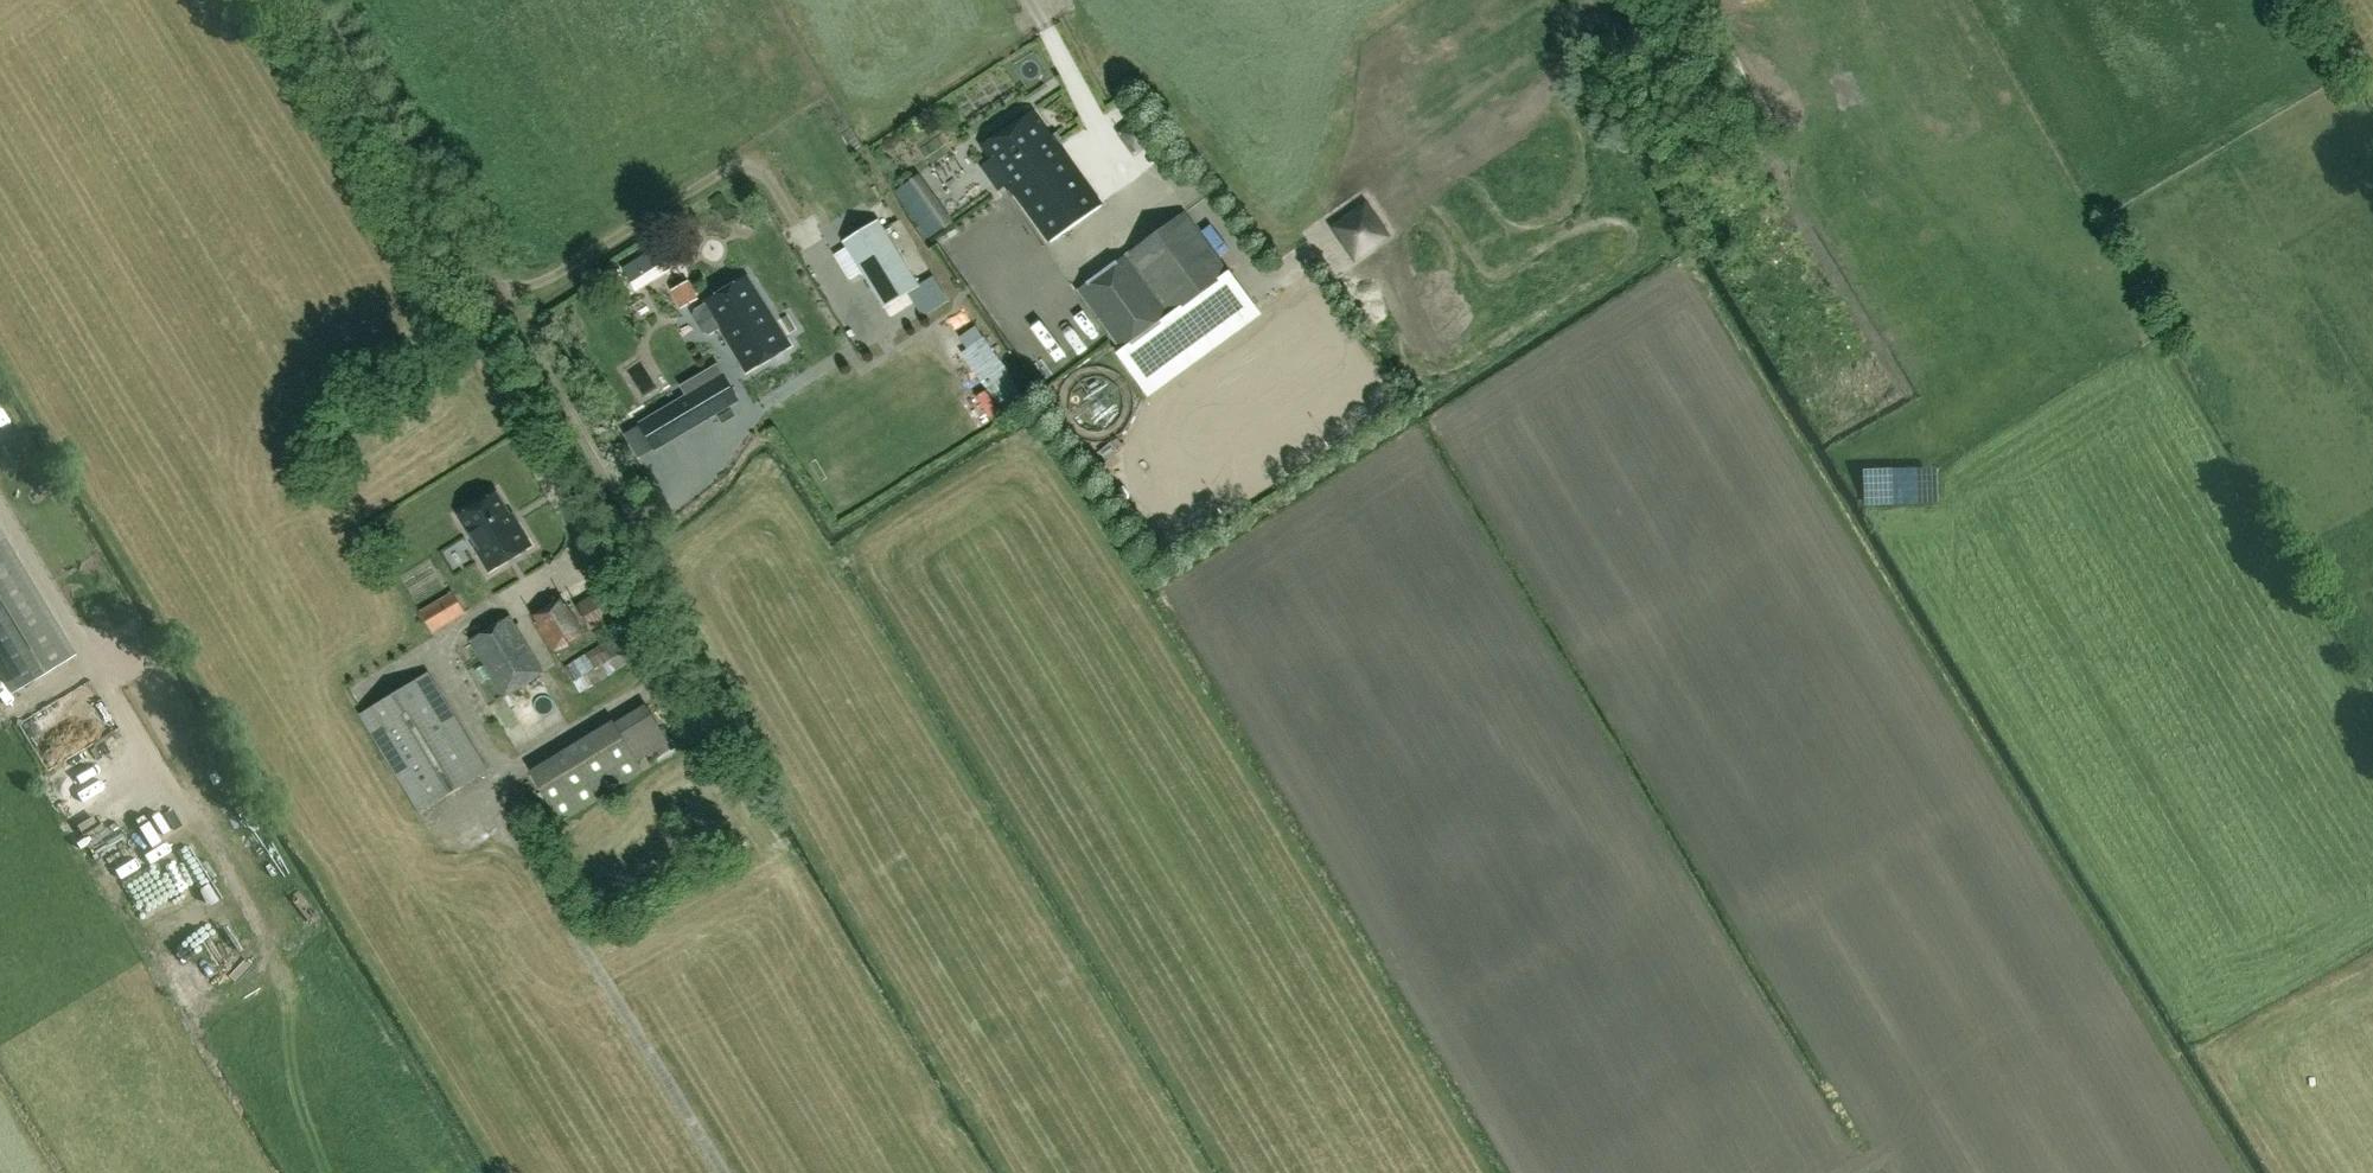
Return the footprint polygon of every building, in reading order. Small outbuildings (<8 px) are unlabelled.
[(1048,240),(1100,203),(1033,111),(980,146),(1048,240)] [(1184,212),(1076,290),(1121,353),(1229,274),(1184,212)] [(840,251),(834,255),(841,267),(849,279),(861,272),(872,289),(882,306),(900,296),(917,285),(898,253),(878,221),(860,231),(843,242),(846,247),(840,251)] [(953,237),(970,259),(981,251),(963,229),(953,237)] [(618,270),(632,293),(673,268),(659,244),(618,270)] [(695,313),(694,316),(698,324),(703,331),(706,332),(708,333),(714,330),(719,327),(732,349),(746,372),(768,359),(790,345),(770,310),(749,275),(727,289),(704,302),(705,303),(706,304),(701,307),(695,310),(695,313)] [(686,282),(672,290),(681,306),(695,298),(686,282)] [(973,339),(950,352),(988,415),(1010,401),(973,339)] [(669,407),(641,424),(648,436),(655,448),(669,440),(683,432),(710,416),(737,399),(730,387),(723,375),(686,397),(669,407)] [(1093,445),(1101,460),(1122,450),(1113,434),(1093,445)] [(1862,497),(1894,495),(1892,456),(1860,458),(1862,497)] [(482,559),(488,570),(509,558),(531,545),(524,534),(517,523),(516,524),(514,524),(505,509),(496,494),(478,505),(459,516),(469,531),(478,546),(476,547),(475,548),(482,559)] [(12,693),(77,654),(0,528),(0,673),(12,693)] [(452,592),(420,611),(432,633),(464,614),(452,592)] [(584,630),(615,619),(606,596),(576,607),(584,630)] [(562,598),(533,615),(554,650),(583,633),(562,598)] [(544,673),(510,616),(469,640),(503,698),(544,673)] [(632,626),(563,667),(578,692),(647,651),(632,626)] [(428,672),(358,715),(419,813),(489,770),(428,672)] [(560,822),(644,770),(639,761),(648,755),(652,761),(671,749),(644,704),(614,722),(612,720),(529,771),(560,822)] [(325,955),(312,966),(322,978),(335,968),(325,955)]
